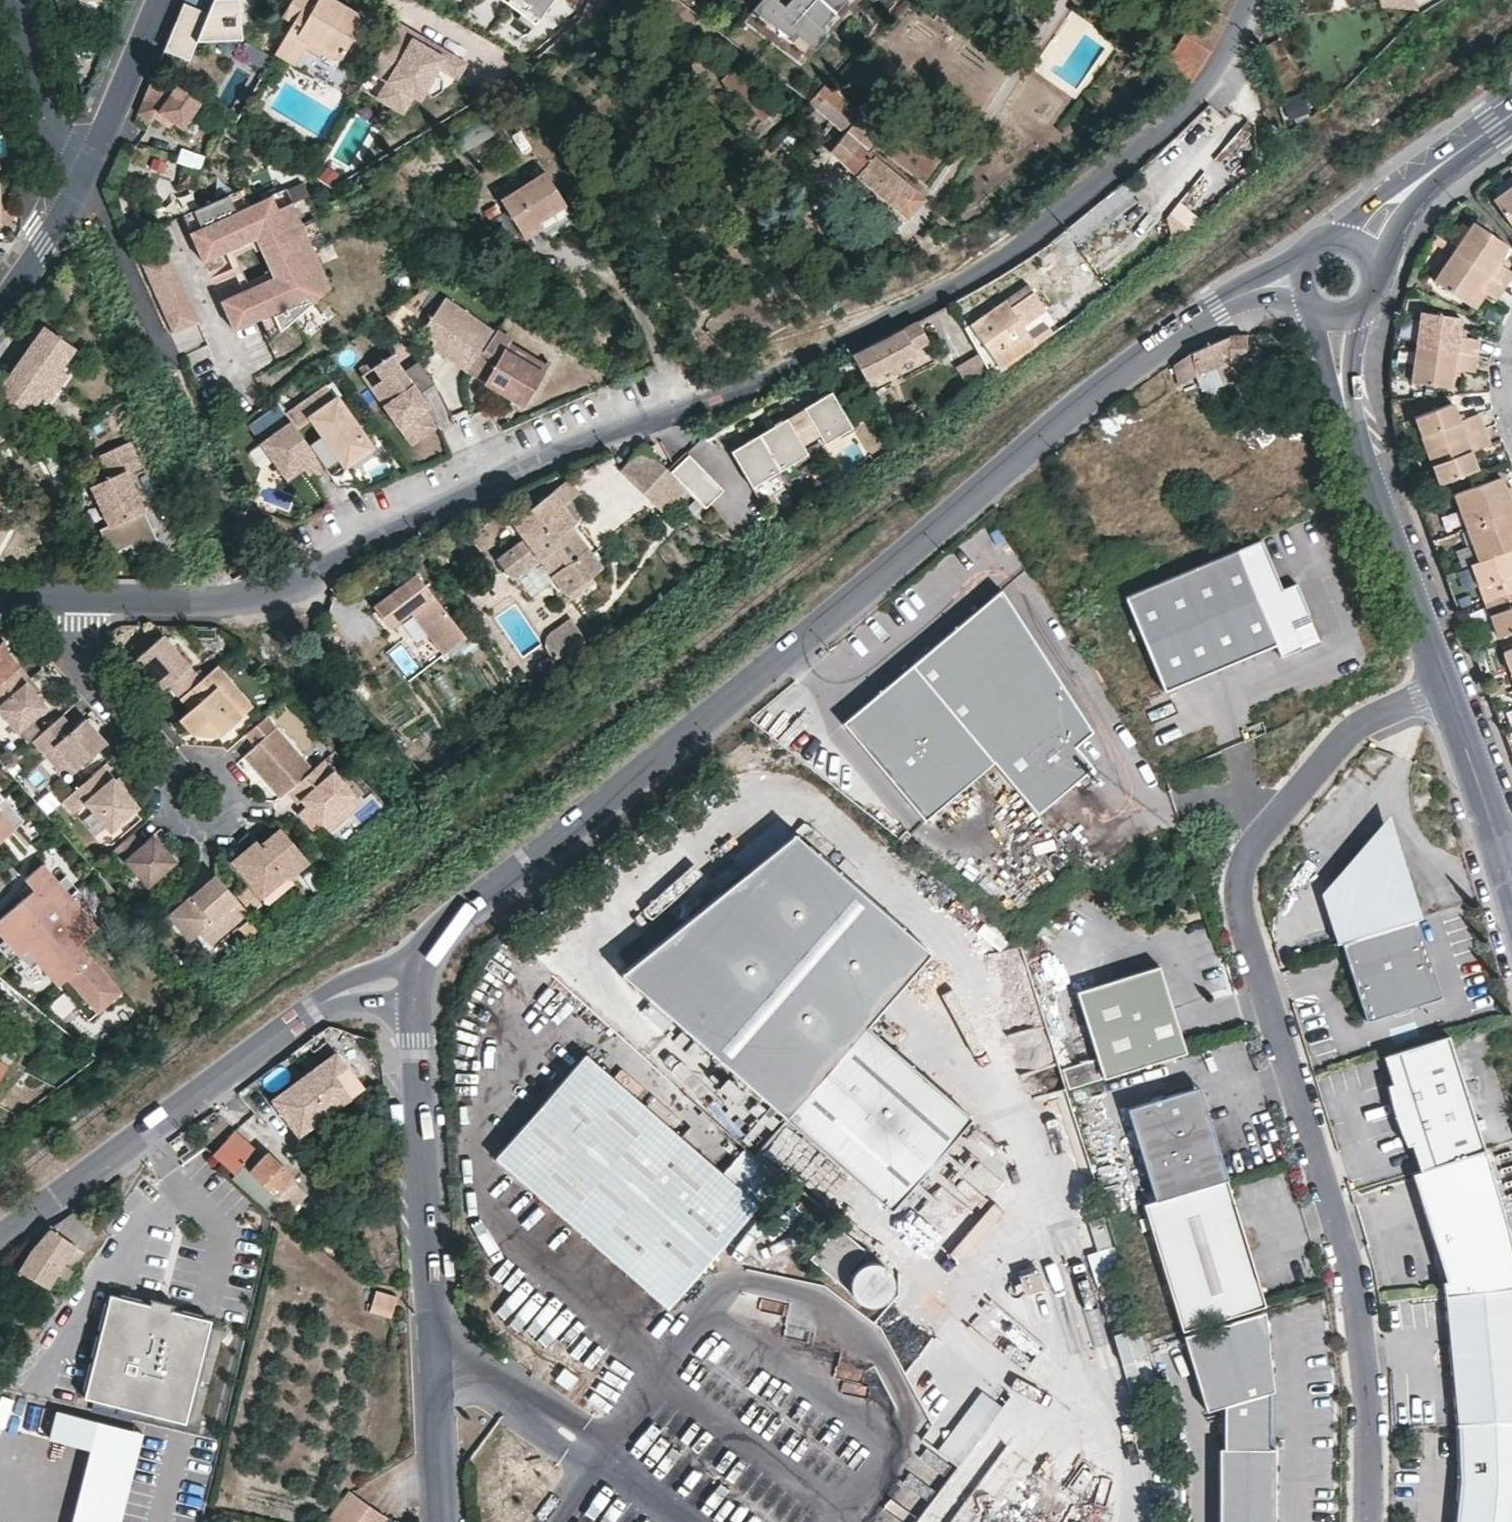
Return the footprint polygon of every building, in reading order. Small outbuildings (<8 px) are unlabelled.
[(345,0),(291,0),(291,1),(304,8),(297,19),(279,52),(301,65),(316,41),(342,55),(367,12),(345,0)] [(519,13),(522,8),(536,18),(549,0),(502,0),(519,13)] [(779,0),(758,0),(748,11),(807,55),(828,32),(820,25),(843,0),(787,0),(783,4),(779,0)] [(856,0),(843,0),(820,25),(828,32),(856,0)] [(1382,9),(1418,13),(1412,0),(1377,0),(1382,9)] [(304,8),(291,1),(284,13),(297,19),(304,8)] [(190,2),(169,48),(193,59),(202,40),(205,34),(244,30),(242,2),(218,5),(214,13),(190,2)] [(1164,64),(1193,81),(1194,80),(1194,79),(1195,78),(1196,77),(1227,23),(1197,5),(1164,64)] [(536,18),(522,8),(519,13),(516,17),(529,27),(536,18)] [(807,55),(748,11),(742,19),(801,63),(807,55)] [(415,33),(418,27),(399,17),(394,25),(371,64),(390,75),(385,84),(411,99),(420,83),(435,91),(445,85),(445,73),(437,69),(441,62),(460,72),(469,57),(438,39),(435,45),(415,33)] [(435,45),(438,39),(418,27),(415,33),(435,45)] [(205,34),(202,40),(244,36),(244,30),(205,34)] [(776,106),(735,63),(724,74),(764,117),(776,106)] [(186,126),(206,98),(160,67),(154,79),(141,109),(155,119),(158,114),(166,102),(173,107),(176,119),(186,126)] [(884,133),(824,82),(808,99),(845,131),(828,150),(907,217),(923,198),(868,151),(884,133)] [(411,99),(385,84),(380,92),(406,108),(411,99)] [(176,119),(173,107),(166,102),(158,114),(172,124),(176,119)] [(800,136),(793,128),(781,139),(789,147),(800,136)] [(539,217),(563,204),(542,170),(499,196),(522,234),(542,223),(539,217)] [(1493,198),(1511,224),(1511,184),(1493,198)] [(314,248),(304,225),(288,190),(248,208),(238,213),(230,198),(195,213),(202,229),(191,234),(204,264),(227,253),(257,240),(260,246),(272,272),(274,278),(244,292),(221,302),(235,332),(262,320),(274,315),(281,332),(296,319),(291,307),(304,301),(308,310),(333,288),(314,248)] [(248,208),(242,193),(230,198),(238,213),(248,208)] [(202,229),(195,213),(184,219),(191,234),(202,229)] [(325,243),(315,220),(304,225),(314,248),(325,243)] [(1452,250),(1505,285),(1511,275),(1511,271),(1497,260),(1507,245),(1472,222),(1452,250)] [(247,283),(235,257),(260,246),(257,240),(227,253),(234,271),(212,281),(214,285),(236,275),(244,292),(274,278),(272,272),(247,283)] [(1505,285),(1452,250),(1433,279),(1468,303),(1479,287),(1488,293),(1496,298),(1505,285)] [(200,326),(169,258),(144,269),(175,337),(200,326)] [(1035,333),(1035,332),(1026,319),(1044,304),(1032,287),(1012,301),(1008,297),(972,323),(1001,361),(1006,358),(1036,335),(1035,333)] [(1488,293),(1479,287),(1468,303),(1477,309),(1488,293)] [(470,367),(498,327),(448,293),(424,327),(437,336),(450,345),(446,351),(470,367)] [(308,310),(304,301),(291,307),(296,319),(308,310)] [(1415,345),(1477,355),(1479,340),(1459,336),(1461,317),(1420,311),(1415,345)] [(281,332),(274,315),(262,320),(272,340),(281,332)] [(925,337),(919,323),(912,327),(909,329),(856,354),(859,360),(866,375),(912,351),(910,345),(925,337)] [(491,373),(526,397),(547,366),(512,342),(515,338),(499,326),(498,327),(472,365),(489,376),(491,373)] [(0,389),(0,401),(24,419),(40,397),(47,403),(67,376),(59,370),(74,349),(44,328),(28,350),(10,375),(0,389)] [(450,345),(437,336),(433,342),(446,351),(450,345)] [(1246,360),(1244,336),(1226,337),(1224,337),(1223,337),(1196,350),(1194,351),(1191,352),(1190,353),(1172,365),(1178,384),(1198,372),(1228,360),(1246,360)] [(1474,371),(1477,355),(1415,345),(1410,381),(1451,387),(1454,368),(1474,371)] [(967,384),(988,370),(978,351),(954,365),(967,384)] [(434,382),(418,359),(403,370),(391,352),(373,365),(381,377),(370,385),(384,404),(395,396),(409,417),(398,425),(410,442),(435,425),(423,408),(415,396),(419,393),(434,382)] [(489,376),(472,365),(470,367),(487,379),(489,376)] [(526,397),(491,373),(489,376),(487,379),(522,403),(526,397)] [(370,446),(330,388),(289,417),(294,424),(322,464),(328,474),(370,446)] [(427,405),(419,393),(415,396),(423,408),(427,405)] [(857,436),(855,431),(833,393),(820,400),(822,404),(790,422),(788,419),(775,426),(777,429),(761,438),(760,435),(747,442),(748,445),(733,454),(754,490),(769,482),(771,485),(784,477),(782,474),(797,465),(799,469),(812,461),(806,450),(823,440),(827,448),(842,440),(844,443),(857,436)] [(409,417),(395,396),(384,404),(398,425),(409,417)] [(1425,449),(1485,428),(1478,412),(1460,419),(1453,401),(1413,416),(1425,449)] [(322,464),(294,424),(266,444),(286,472),(299,463),(303,467),(307,474),(322,464)] [(1491,443),(1485,428),(1425,449),(1436,482),(1477,467),(1471,449),(1491,443)] [(115,525),(105,530),(119,553),(137,542),(143,551),(166,538),(158,525),(147,507),(126,471),(141,462),(127,439),(97,456),(111,479),(94,489),(115,525)] [(690,448),(702,465),(714,456),(703,439),(690,448)] [(645,491),(670,515),(691,493),(673,473),(668,467),(666,466),(647,446),(643,449),(624,471),(645,491)] [(726,493),(692,455),(673,473),(691,493),(707,510),(726,493)] [(289,477),(303,467),(299,463),(286,472),(289,477)] [(1511,510),(1511,492),(1507,493),(1501,476),(1454,494),(1466,527),(1511,510)] [(581,522),(568,506),(574,501),(584,494),(573,479),(556,491),(515,522),(570,597),(582,588),(596,577),(604,570),(607,568),(603,562),(576,525),(581,522)] [(586,518),(574,501),(568,506),(581,522),(586,518)] [(147,507),(158,525),(162,522),(152,504),(147,507)] [(1466,527),(1478,560),(1511,548),(1511,510),(1466,527)] [(1318,640),(1295,583),(1281,589),(1260,539),(1124,596),(1163,689),(1274,643),(1280,656),(1318,640)] [(1478,560),(1470,563),(1484,600),(1511,590),(1511,548),(1478,560)] [(446,655),(468,639),(419,574),(376,607),(393,629),(414,613),(446,655)] [(601,583),(596,577),(582,588),(587,593),(601,583)] [(1484,600),(1497,635),(1511,630),(1511,590),(1484,600)] [(996,596),(913,662),(995,760),(1034,813),(1092,768),(1075,745),(1098,727),(996,596)] [(590,638),(575,617),(554,633),(551,635),(550,638),(549,642),(549,645),(549,648),(552,652),(557,662),(590,638)] [(199,679),(160,635),(134,658),(161,688),(166,683),(178,698),(199,679)] [(400,643),(388,652),(406,674),(417,665),(400,643)] [(1502,651),(1511,678),(1511,648),(1502,651)] [(17,667),(6,655),(0,658),(0,682),(17,667)] [(161,688),(134,658),(130,661),(157,692),(161,688)] [(913,662),(841,721),(924,820),(995,760),(913,662)] [(25,683),(28,680),(17,667),(0,682),(0,715),(17,733),(46,707),(33,692),(25,683)] [(214,686),(204,675),(199,679),(178,698),(188,709),(178,718),(191,733),(200,725),(207,733),(212,729),(217,734),(250,705),(230,683),(211,699),(206,693),(214,686)] [(230,683),(224,677),(214,686),(206,693),(211,699),(230,683)] [(36,689),(28,680),(25,683),(33,692),(36,689)] [(83,718),(72,728),(61,715),(30,741),(57,771),(67,763),(73,770),(105,743),(83,718)] [(309,766),(263,715),(242,734),(253,745),(241,756),(277,795),(284,789),(309,766)] [(207,733),(200,725),(191,733),(217,734),(212,729),(207,733)] [(363,801),(321,755),(309,766),(284,789),(295,804),(300,800),(302,798),(307,803),(305,805),(296,813),(295,813),(312,831),(321,823),(328,831),(363,801)] [(124,793),(113,782),(100,767),(61,802),(72,814),(83,804),(108,833),(136,808),(124,793)] [(128,789),(118,778),(113,782),(124,793),(128,789)] [(0,794),(0,807),(7,815),(14,808),(0,794)] [(25,821),(14,808),(7,815),(0,807),(0,844),(25,821)] [(307,857),(278,825),(259,843),(255,839),(231,860),(262,894),(286,873),(288,875),(307,857)] [(1386,839),(1389,833),(1379,827),(1376,832),(1386,839)] [(929,952),(795,831),(619,972),(890,1208),(970,1116),(865,1025),(929,952)] [(1412,920),(1386,839),(1376,832),(1326,894),(1340,942),(1412,920)] [(173,862),(150,836),(140,845),(130,834),(107,854),(118,866),(122,862),(145,887),(173,862)] [(45,864),(27,880),(31,884),(36,889),(26,899),(0,923),(0,930),(24,957),(31,950),(43,962),(95,1019),(127,989),(83,942),(102,925),(85,907),(62,881),(45,864)] [(292,879),(288,875),(286,873),(262,894),(268,901),(292,879)] [(68,875),(62,881),(85,907),(92,901),(68,875)] [(247,912),(214,875),(199,889),(202,892),(194,900),(190,896),(167,917),(189,941),(199,932),(210,945),(247,912)] [(36,889),(31,884),(21,893),(26,899),(36,889)] [(202,892),(199,889),(190,896),(194,900),(202,892)] [(1436,998),(1412,920),(1340,942),(1365,1020),(1436,998)] [(36,969),(43,962),(31,950),(24,957),(36,969)] [(1159,965),(1153,967),(1160,992),(1166,990),(1159,965)] [(1103,1077),(1185,1052),(1166,990),(1160,992),(1153,967),(1076,991),(1103,1077)] [(14,1005),(0,994),(0,1022),(14,1005)] [(1485,1149),(1451,1033),(1383,1054),(1391,1082),(1387,1084),(1387,1085),(1387,1087),(1387,1088),(1388,1091),(1388,1093),(1388,1096),(1389,1099),(1390,1102),(1391,1105),(1392,1109),(1393,1113),(1394,1117),(1395,1120),(1397,1124),(1399,1130),(1400,1134),(1403,1139),(1406,1144),(1410,1143),(1419,1170),(1485,1149)] [(757,1204),(724,1175),(585,1054),(545,1100),(495,1158),(588,1241),(666,1307),(680,1291),(729,1236),(757,1204)] [(311,1065),(313,1068),(325,1059),(323,1056),(311,1065)] [(261,1106),(287,1143),(352,1095),(325,1059),(313,1068),(261,1106)] [(724,1073),(716,1085),(735,1096),(743,1084),(724,1073)] [(1202,1102),(1198,1086),(1182,1091),(1202,1102)] [(1225,1178),(1202,1102),(1182,1091),(1125,1108),(1153,1200),(1225,1178)] [(762,1143),(825,1198),(845,1175),(782,1121),(762,1143)] [(233,1132),(210,1155),(274,1214),(283,1205),(274,1197),(294,1175),(261,1145),(255,1151),(233,1132)] [(747,1148),(724,1175),(757,1204),(781,1177),(747,1148)] [(1411,1172),(1432,1239),(1443,1239),(1448,1280),(1446,1280),(1442,1281),(1444,1295),(1511,1286),(1511,1256),(1510,1243),(1511,1237),(1511,1225),(1485,1149),(1419,1170),(1411,1172)] [(1263,1305),(1225,1178),(1153,1200),(1142,1204),(1181,1330),(1263,1305)] [(75,1269),(100,1229),(74,1210),(51,1227),(48,1229),(45,1231),(29,1251),(19,1269),(49,1287),(64,1264),(75,1269)] [(697,1306),(746,1250),(729,1236),(680,1291),(697,1306)] [(1448,1280),(1443,1239),(1432,1239),(1446,1280),(1448,1280)] [(474,1264),(464,1265),(465,1285),(476,1284),(474,1264)] [(896,1284),(894,1277),(890,1272),(885,1268),(878,1265),(871,1266),(864,1268),(859,1272),(855,1278),(853,1285),(854,1293),(857,1299),(862,1304),(869,1308),(876,1308),(883,1307),(889,1303),(894,1298),(896,1291),(896,1284)] [(1444,1295),(1458,1422),(1511,1418),(1511,1286),(1444,1295)] [(399,1299),(378,1291),(370,1311),(391,1319),(399,1299)] [(110,1292),(83,1395),(184,1421),(211,1318),(171,1308),(173,1302),(151,1296),(149,1302),(110,1292)] [(1263,1305),(1181,1330),(1208,1406),(1228,1404),(1229,1449),(1220,1449),(1219,1521),(1275,1521),(1277,1446),(1267,1447),(1266,1393),(1275,1393),(1263,1305)] [(1141,1326),(1116,1330),(1123,1375),(1148,1371),(1141,1326)] [(141,1431),(56,1409),(49,1437),(89,1447),(69,1521),(117,1521),(141,1431)] [(1458,1422),(1462,1486),(1457,1521),(1511,1521),(1511,1418),(1458,1422)] [(901,1521),(1064,1521),(1059,1467),(1024,1470),(1015,1479),(1014,1473),(998,1455),(1008,1446),(1000,1437),(901,1521)] [(1080,1472),(1071,1486),(1081,1492),(1089,1479),(1080,1472)] [(350,1491),(325,1521),(376,1521),(382,1515),(350,1491)]
